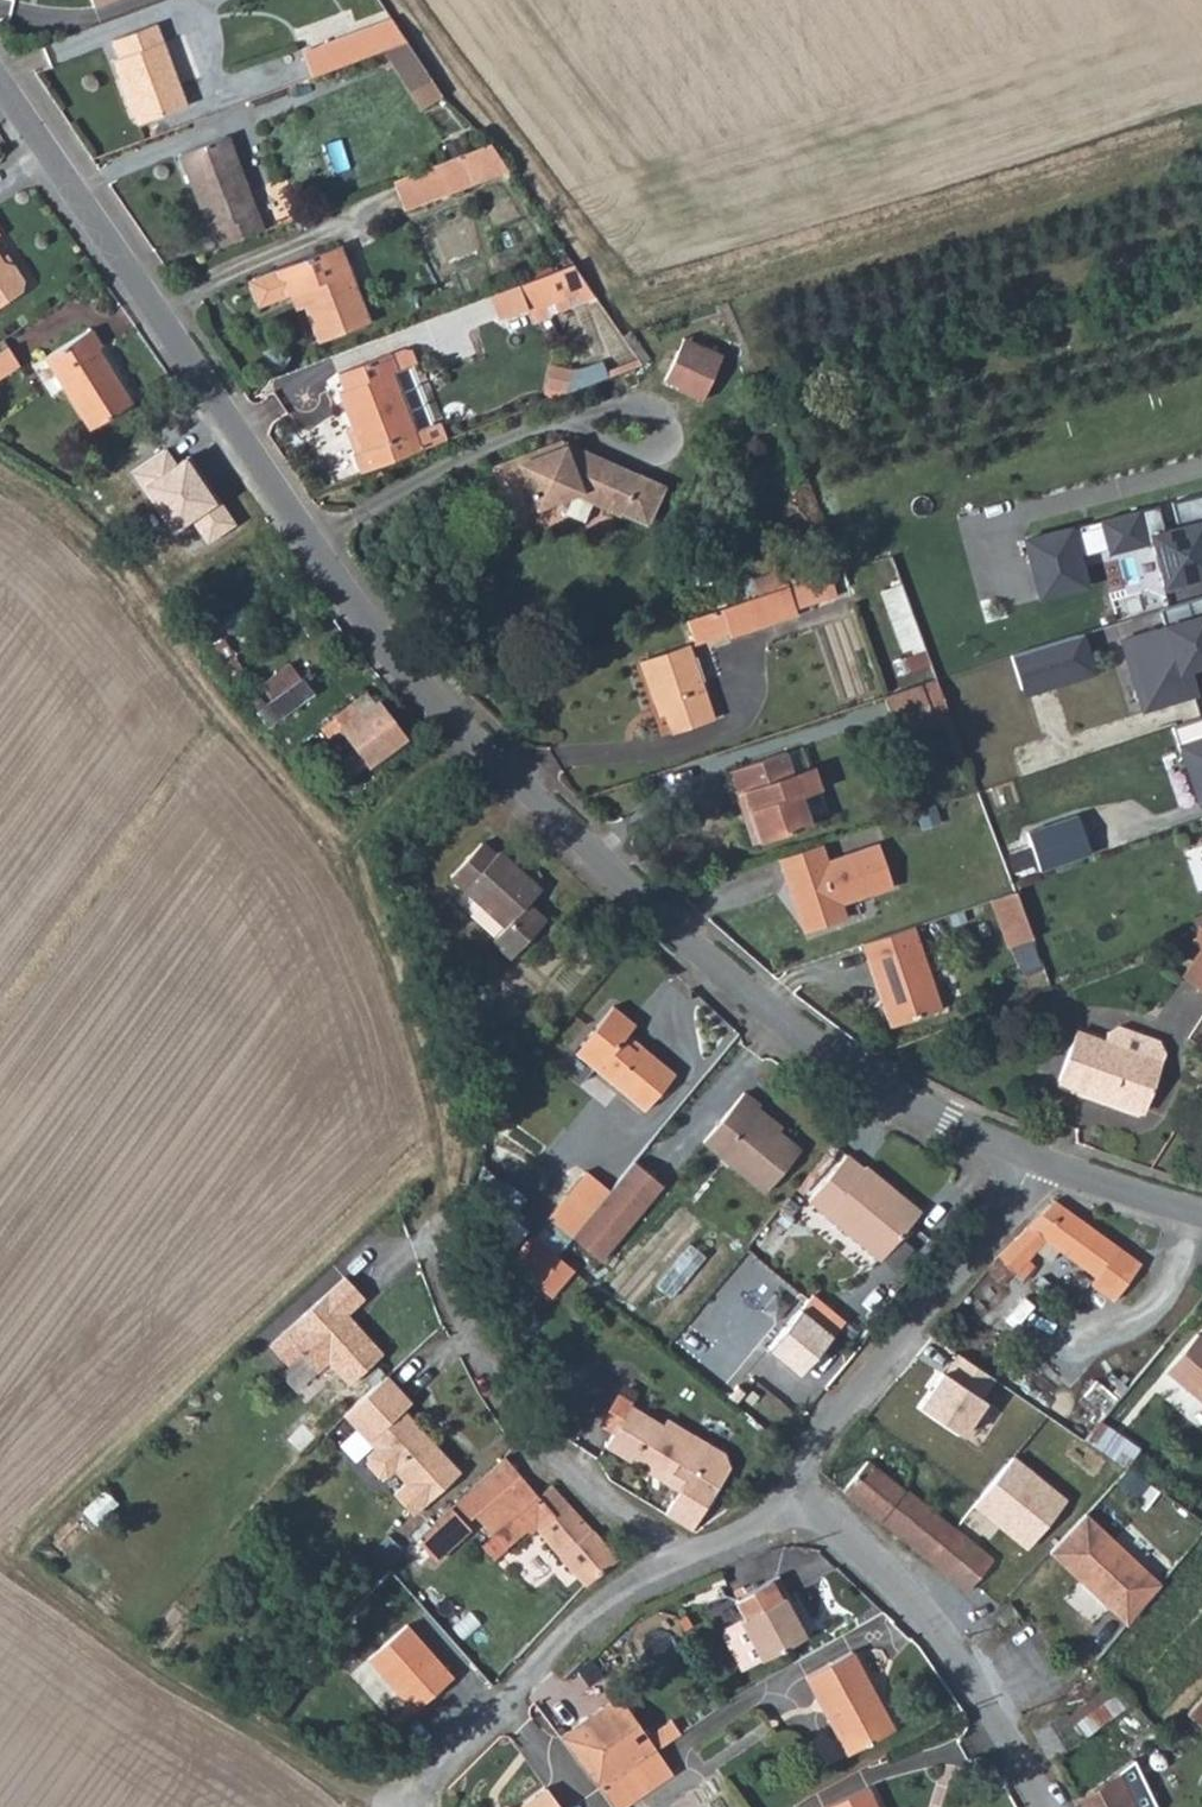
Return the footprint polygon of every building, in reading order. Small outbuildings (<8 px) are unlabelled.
[(298,42),(307,69),(381,43),(404,34),(389,12),(388,10),(298,42)] [(177,94),(148,13),(104,29),(109,45),(104,48),(127,111),(177,94)] [(404,34),(381,43),(426,109),(446,97),(404,34)] [(209,221),(216,236),(256,222),(223,127),(173,144),(202,223),(209,221)] [(459,149),(471,180),(506,168),(486,139),(459,149)] [(459,149),(389,175),(400,205),(471,180),(459,149)] [(294,282),(300,298),(315,333),(367,311),(336,234),(249,270),(245,278),(252,292),(260,296),(284,286),(294,282)] [(20,286),(22,272),(13,256),(4,254),(0,249),(0,298),(20,286)] [(575,261),(487,291),(496,314),(523,305),(524,309),(595,286),(575,261)] [(290,301),(300,298),(294,282),(284,286),(290,301)] [(98,338),(87,320),(43,350),(89,422),(128,395),(93,341),(98,338)] [(688,351),(701,330),(689,324),(677,345),(688,351)] [(728,344),(701,330),(688,351),(677,345),(668,365),(679,372),(677,374),(704,390),(728,344)] [(15,356),(0,333),(0,365),(15,356)] [(403,337),(385,343),(390,360),(409,352),(403,337)] [(347,444),(353,463),(416,440),(409,424),(385,363),(390,360),(385,343),(332,363),(338,381),(333,383),(357,440),(347,444)] [(576,394),(578,370),(549,366),(546,390),(576,394)] [(409,424),(416,440),(440,432),(434,415),(409,424)] [(638,493),(647,478),(638,474),(641,470),(584,442),(570,447),(565,435),(537,445),(535,442),(496,455),(515,507),(573,487),(620,511),(621,509),(632,490),(638,493)] [(663,485),(647,478),(638,493),(632,490),(621,509),(644,521),(663,485)] [(1107,516),(1116,551),(1160,540),(1171,581),(1201,573),(1201,490),(1176,497),(1183,522),(1172,525),(1166,500),(1107,516)] [(1070,529),(1026,540),(1040,597),(1085,585),(1070,529)] [(757,592),(788,581),(784,567),(752,578),(757,592)] [(754,593),(762,620),(797,609),(788,581),(757,592),(754,593)] [(884,588),(898,654),(921,649),(906,583),(884,588)] [(719,605),(728,631),(762,620),(754,593),(719,605)] [(1160,608),(1165,624),(1123,638),(1130,660),(1136,658),(1150,701),(1170,694),(1172,701),(1198,692),(1190,667),(1201,663),(1201,627),(1196,629),(1186,599),(1160,608)] [(719,605),(685,616),(693,642),(728,631),(719,605)] [(1076,635),(1011,654),(1021,688),(1086,668),(1076,635)] [(657,694),(660,706),(668,731),(710,717),(685,639),(637,655),(650,696),(657,694)] [(300,671),(256,710),(267,724),(313,686),(300,671)] [(936,679),(884,695),(898,738),(950,721),(936,679)] [(412,724),(378,687),(374,691),(367,682),(348,697),(355,707),(344,718),(377,753),(412,724)] [(653,708),(660,706),(657,694),(650,696),(653,708)] [(1170,727),(1178,752),(1184,750),(1200,798),(1201,797),(1201,716),(1170,727)] [(794,795),(811,790),(805,767),(787,773),(779,751),(723,769),(730,792),(738,791),(756,844),(805,828),(794,795)] [(821,822),(811,790),(794,795),(805,828),(821,822)] [(738,791),(730,792),(747,847),(756,844),(738,791)] [(530,867),(491,825),(485,829),(472,816),(440,846),(492,902),(479,914),(496,932),(532,898),(516,881),(530,867)] [(817,844),(777,857),(785,881),(791,879),(808,929),(841,918),(837,904),(892,886),(878,844),(823,862),(817,844)] [(1013,893),(995,899),(1011,944),(1030,937),(1013,893)] [(913,926),(862,943),(889,1026),(941,1009),(913,926)] [(1181,980),(1201,990),(1201,933),(1181,980)] [(1031,940),(1013,947),(1021,968),(1039,961),(1031,940)] [(615,1029),(620,1024),(629,1012),(606,994),(574,1035),(596,1051),(590,1058),(643,1099),(671,1062),(634,1035),(630,1040),(615,1029)] [(634,1035),(620,1024),(615,1029),(630,1040),(634,1035)] [(1104,1043),(1079,1032),(1058,1083),(1142,1116),(1167,1053),(1163,1043),(1121,1028),(1108,1033),(1104,1043)] [(596,1051),(574,1035),(568,1042),(590,1058),(596,1051)] [(757,1098),(741,1085),(698,1134),(762,1185),(798,1141),(752,1103),(757,1098)] [(891,1186),(896,1181),(866,1158),(865,1162),(846,1147),(808,1193),(880,1249),(915,1205),(891,1186)] [(608,1182),(571,1230),(596,1251),(658,1173),(632,1153),(608,1182)] [(549,1213),(571,1230),(608,1182),(585,1165),(549,1213)] [(919,1200),(896,1181),(891,1186),(915,1205),(919,1200)] [(1055,1199),(1003,1257),(1021,1272),(1051,1240),(1078,1261),(1102,1233),(1055,1199)] [(1102,1233),(1078,1261),(1097,1275),(1092,1282),(1106,1292),(1132,1255),(1102,1233)] [(506,1265),(520,1276),(545,1296),(567,1268),(528,1236),(506,1265)] [(1132,1255),(1106,1292),(1114,1298),(1142,1263),(1132,1255)] [(264,1342),(281,1360),(356,1290),(338,1270),(264,1342)] [(356,1290),(281,1360),(283,1361),(295,1350),(311,1366),(356,1323),(341,1309),(358,1292),(356,1290)] [(769,1352),(802,1378),(849,1322),(814,1297),(769,1352)] [(356,1323),(311,1366),(313,1368),(324,1356),(344,1379),(378,1347),(356,1323)] [(1189,1330),(1159,1364),(1201,1401),(1201,1341),(1189,1330)] [(919,1411),(964,1439),(991,1406),(982,1400),(995,1381),(957,1357),(919,1411)] [(383,1369),(340,1410),(374,1443),(366,1451),(366,1460),(413,1415),(401,1403),(408,1395),(383,1369)] [(763,1395),(756,1390),(748,1400),(755,1405),(763,1395)] [(668,1510),(692,1523),(694,1523),(729,1463),(727,1451),(696,1433),(691,1437),(631,1401),(606,1442),(633,1457),(637,1452),(654,1462),(651,1468),(682,1486),(668,1510)] [(413,1415),(366,1460),(379,1472),(387,1472),(394,1464),(407,1477),(395,1488),(400,1493),(446,1448),(413,1415)] [(1088,1445),(1127,1465),(1117,1484),(1134,1493),(1156,1452),(1100,1422),(1088,1445)] [(446,1448),(400,1493),(415,1509),(461,1463),(446,1448)] [(973,1508),(1029,1551),(1069,1502),(1012,1457),(973,1508)] [(518,1477),(502,1459),(448,1510),(464,1527),(518,1477)] [(844,1487),(880,1516),(890,1504),(903,1514),(919,1495),(907,1486),(904,1488),(866,1459),(844,1487)] [(472,1523),(484,1535),(489,1540),(492,1537),(504,1549),(522,1531),(531,1529),(534,1534),(541,1525),(557,1511),(540,1494),(537,1496),(529,1489),(519,1479),(472,1523)] [(568,1500),(553,1484),(540,1494),(557,1511),(568,1500)] [(890,1504),(880,1516),(970,1587),(996,1558),(919,1495),(903,1514),(890,1504)] [(573,1504),(568,1500),(557,1511),(541,1525),(565,1551),(591,1524),(573,1504)] [(1090,1509),(1052,1547),(1111,1606),(1149,1568),(1090,1509)] [(448,1510),(415,1543),(435,1564),(469,1532),(464,1527),(448,1510)] [(620,1557),(591,1524),(565,1551),(589,1578),(620,1557)] [(1149,1568),(1111,1606),(1127,1623),(1163,1582),(1149,1568)] [(742,1617),(762,1656),(807,1632),(785,1593),(791,1590),(780,1571),(739,1595),(749,1613),(742,1617)] [(741,1667),(762,1656),(742,1617),(721,1628),(741,1667)] [(893,1731),(853,1652),(807,1676),(845,1754),(893,1731)] [(594,1785),(598,1782),(655,1743),(619,1689),(558,1728),(594,1785)] [(1190,1708),(1201,1719),(1201,1693),(1190,1708)] [(1036,1733),(1039,1737),(1050,1755),(1082,1732),(1069,1711),(1036,1733)] [(598,1782),(616,1805),(670,1768),(655,1743),(598,1782)] [(1076,1800),(1080,1806),(1141,1806),(1116,1764),(1076,1800)] [(542,1781),(508,1806),(562,1806),(542,1781)] [(873,1783),(828,1805),(830,1806),(885,1806),(873,1783)]
